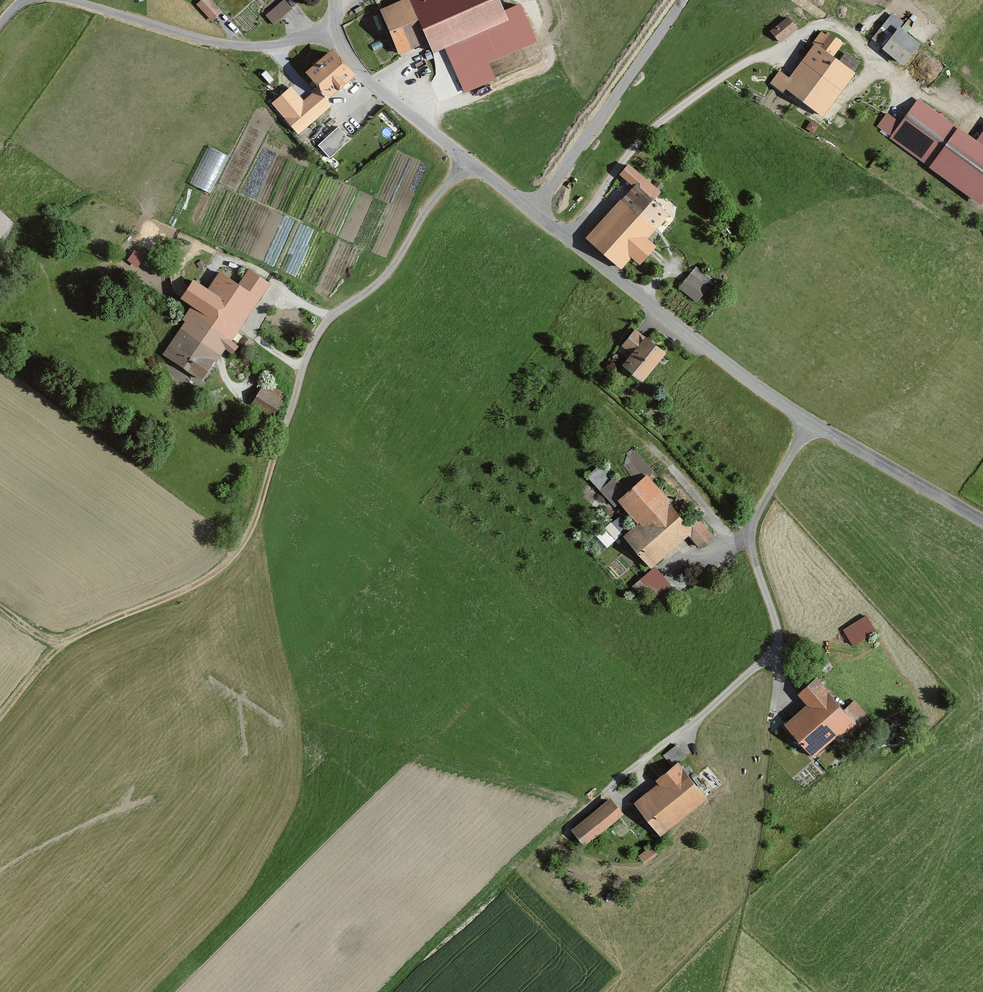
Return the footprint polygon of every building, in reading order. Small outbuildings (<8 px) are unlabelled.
[(212,0),(201,0),(196,4),(212,21),(223,12),(212,0)] [(285,0),(283,0),(265,16),(274,25),(293,9),(285,0)] [(500,0),(400,0),(380,9),(399,54),(429,41),(434,52),(445,47),(465,93),(497,79),(489,63),(537,42),(520,3),(504,10),(500,0)] [(781,41),(799,26),(789,14),(771,29),(781,41)] [(915,32),(893,16),(874,41),(908,66),(923,46),(910,37),(915,32)] [(825,32),(816,45),(792,79),(781,71),(773,83),(822,119),(826,113),(833,118),(843,105),(836,100),(862,65),(846,54),(840,61),(835,57),(843,45),(825,32)] [(355,81),(334,53),(307,73),(316,85),(304,94),(298,86),(274,104),(299,137),(334,110),(328,102),(355,81)] [(920,100),(894,136),(982,200),(982,145),(920,100)] [(318,143),(331,156),(351,137),(339,124),(318,143)] [(208,144),(191,182),(211,191),(229,153),(208,144)] [(674,205),(629,166),(621,175),(633,186),(587,239),(623,270),(633,259),(640,266),(657,246),(651,241),(672,216),(668,212),(674,205)] [(130,257),(140,266),(149,255),(139,246),(130,257)] [(269,284),(249,270),(237,287),(219,274),(208,290),(195,281),(183,298),(196,306),(182,326),(222,353),(269,284)] [(713,284),(694,270),(680,290),(699,303),(713,284)] [(222,353),(182,326),(162,355),(202,382),(222,353)] [(666,352),(637,330),(624,346),(633,353),(623,366),(644,381),(666,352)] [(285,394),(266,383),(254,403),(273,414),(285,394)] [(639,481),(645,473),(639,468),(633,476),(639,481)] [(641,528),(671,506),(650,477),(620,499),(641,528)] [(686,527),(671,506),(641,528),(631,536),(652,565),(693,535),(702,547),(717,536),(702,515),(686,527)] [(597,534),(607,544),(629,524),(619,513),(597,534)] [(676,590),(657,569),(642,584),(662,604),(676,590)] [(867,612),(843,627),(854,644),(878,629),(867,612)] [(844,709),(820,679),(801,695),(811,706),(788,725),(815,757),(846,732),(849,736),(871,718),(856,699),(844,709)] [(673,762),(685,755),(677,743),(666,751),(673,762)] [(709,801),(682,763),(656,781),(659,785),(636,802),(660,836),(709,801)] [(624,815),(611,799),(573,829),(585,845),(624,815)] [(645,861),(657,851),(651,844),(639,853),(645,861)]
